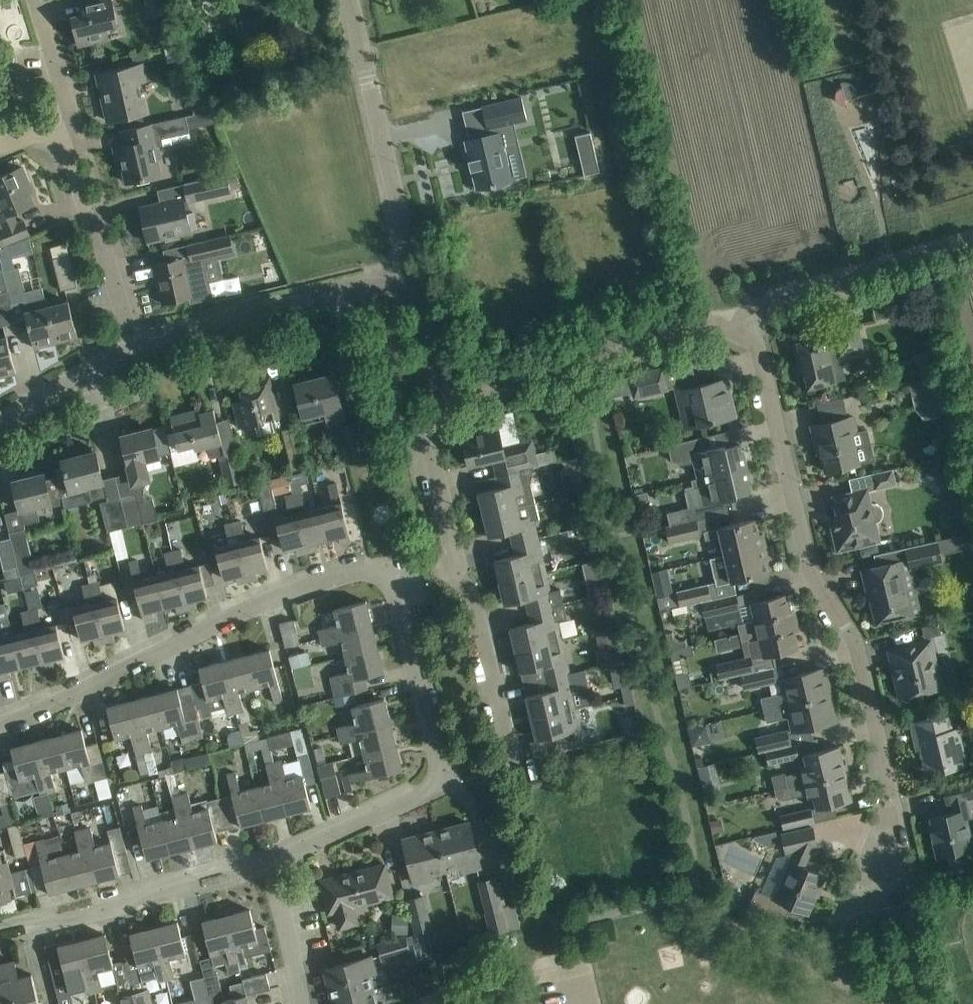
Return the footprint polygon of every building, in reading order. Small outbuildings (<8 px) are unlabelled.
[(73,22),(78,45),(109,38),(106,27),(118,24),(112,0),(87,0),(81,1),(85,19),(73,22)] [(141,64),(117,69),(97,74),(108,120),(146,112),(138,81),(145,79),(141,64)] [(874,93),(874,91),(857,95),(857,93),(857,92),(857,91),(856,90),(856,89),(855,87),(854,86),(853,85),(852,84),(851,83),(850,83),(849,82),(848,82),(847,82),(845,81),(843,81),(842,81),(841,82),(841,86),(840,87),(839,87),(838,88),(837,89),(836,91),(836,92),(836,93),(835,94),(835,95),(836,97),(836,98),(836,99),(837,99),(837,100),(839,102),(841,103),(842,103),(843,103),(844,104),(845,104),(846,103),(847,103),(846,99),(874,93)] [(469,140),(465,141),(476,188),(511,180),(502,143),(512,141),(508,123),(526,119),(521,97),(481,106),(486,128),(498,125),(500,133),(469,140)] [(164,145),(191,139),(189,128),(218,122),(210,105),(193,108),(194,113),(142,125),(123,130),(126,144),(118,146),(126,182),(160,174),(154,147),(164,145)] [(590,133),(575,136),(584,175),(599,171),(590,133)] [(3,245),(29,235),(23,220),(17,223),(13,212),(34,203),(26,184),(30,183),(23,166),(0,176),(0,237),(3,245)] [(184,183),(188,201),(231,191),(230,188),(227,175),(227,173),(184,183)] [(236,173),(227,175),(230,188),(239,186),(236,173)] [(183,198),(160,203),(140,207),(148,241),(191,231),(190,229),(198,227),(194,211),(187,213),(183,198)] [(190,256),(153,264),(162,303),(193,296),(194,298),(214,293),(208,268),(206,258),(235,251),(231,234),(188,244),(190,256)] [(77,286),(69,254),(53,258),(61,290),(77,286)] [(3,270),(0,260),(0,326),(15,322),(11,302),(3,270)] [(3,270),(11,302),(22,300),(34,347),(56,342),(47,306),(42,287),(25,291),(19,266),(3,270)] [(910,291),(898,293),(900,302),(912,300),(910,291)] [(894,293),(882,297),(885,308),(897,305),(894,293)] [(68,301),(47,306),(56,342),(78,336),(68,301)] [(803,363),(805,373),(808,388),(836,381),(830,355),(839,353),(840,356),(864,350),(858,323),(833,329),(835,336),(826,339),(825,335),(803,340),(802,335),(791,337),(798,364),(803,363)] [(16,372),(7,336),(0,338),(0,376),(16,372)] [(668,389),(663,367),(629,375),(630,376),(607,381),(611,397),(633,392),(635,397),(668,389)] [(942,374),(909,382),(912,395),(927,392),(933,396),(937,416),(951,413),(942,374)] [(327,415),(329,425),(344,422),(341,411),(342,411),(333,375),(296,384),(305,420),(327,415)] [(233,402),(238,421),(239,427),(280,417),(272,386),(261,379),(253,381),(254,386),(240,390),(243,399),(233,402)] [(736,415),(732,398),(728,399),(724,379),(697,385),(696,380),(675,385),(679,403),(685,427),(736,415)] [(167,434),(171,452),(175,465),(198,460),(196,449),(207,446),(210,458),(218,455),(226,485),(244,480),(233,439),(222,442),(214,409),(200,412),(199,408),(170,416),(174,432),(167,434)] [(818,453),(822,452),(826,471),(859,463),(852,432),(857,431),(853,415),(812,425),(816,441),(818,453)] [(341,425),(349,455),(365,451),(358,421),(341,425)] [(143,522),(138,501),(142,500),(144,483),(151,481),(146,459),(159,455),(171,452),(167,434),(165,426),(153,429),(152,428),(121,436),(128,463),(129,463),(131,471),(117,474),(122,496),(130,526),(143,522)] [(278,430),(288,471),(304,467),(294,426),(278,430)] [(493,460),(497,475),(522,469),(538,465),(532,439),(503,446),(498,427),(462,435),(469,465),(493,460)] [(691,479),(691,480),(748,467),(745,452),(742,453),(740,444),(726,447),(725,445),(710,448),(706,436),(687,440),(668,444),(671,460),(679,464),(695,461),(699,478),(691,479)] [(61,492),(69,490),(87,485),(91,500),(107,496),(95,451),(62,460),(64,467),(55,470),(57,477),(61,492)] [(939,464),(928,477),(943,491),(954,478),(939,464)] [(534,502),(530,483),(533,467),(522,469),(497,475),(499,487),(478,492),(484,514),(534,502)] [(751,481),(748,467),(691,480),(693,485),(685,487),(689,507),(667,512),(670,526),(697,520),(704,519),(701,505),(737,497),(737,495),(751,491),(749,482),(751,481)] [(895,483),(892,468),(872,473),(876,487),(895,483)] [(62,496),(61,492),(57,477),(45,479),(44,473),(13,480),(24,524),(40,520),(36,506),(51,502),(50,499),(62,496)] [(582,481),(567,485),(569,494),(584,490),(582,481)] [(271,482),(258,485),(265,515),(278,512),(271,482)] [(337,483),(328,485),(331,497),(340,495),(337,483)] [(868,488),(852,491),(833,496),(838,517),(830,519),(837,550),(872,542),(868,524),(876,523),(881,520),(883,515),(884,510),(881,505),(876,502),(871,502),(868,488)] [(301,490),(293,492),(296,506),(305,503),(301,490)] [(293,492),(284,495),(287,508),(296,506),(293,492)] [(226,495),(217,494),(216,502),(224,503),(226,495)] [(122,496),(100,502),(107,531),(130,526),(122,496)] [(342,502),(319,508),(327,539),(338,536),(340,544),(351,541),(342,502)] [(538,537),(534,519),(538,518),(534,502),(484,514),(489,536),(510,532),(513,543),(538,537)] [(319,508),(298,513),(307,552),(318,549),(316,541),(327,539),(319,508)] [(307,552),(298,513),(276,519),(283,549),(295,546),(297,554),(307,552)] [(241,519),(233,521),(236,534),(244,532),(241,519)] [(710,557),(710,558),(766,545),(763,533),(759,534),(755,519),(704,531),(706,540),(721,536),(725,554),(710,557)] [(700,535),(697,520),(670,526),(666,526),(669,542),(700,535)] [(233,521),(224,523),(227,536),(236,534),(233,521)] [(9,532),(10,537),(20,575),(22,575),(34,572),(77,561),(74,550),(33,561),(24,528),(9,532)] [(260,536),(238,542),(247,580),(258,578),(256,570),(268,567),(260,536)] [(20,575),(10,537),(0,540),(0,557),(3,570),(7,569),(9,578),(20,575)] [(494,560),(499,582),(533,574),(530,562),(543,559),(538,537),(513,543),(515,555),(494,560)] [(905,547),(907,559),(862,569),(865,583),(867,583),(877,624),(911,616),(908,604),(919,602),(912,569),(928,565),(927,560),(942,556),(938,539),(905,547)] [(247,580),(238,542),(216,547),(223,578),(236,575),(237,583),(247,580)] [(597,542),(588,544),(591,560),(600,558),(597,542)] [(766,545),(710,558),(716,585),(768,573),(764,557),(769,556),(766,545)] [(181,548),(172,550),(175,563),(184,561),(181,548)] [(172,550),(164,552),(167,564),(175,563),(172,550)] [(138,558),(128,560),(132,574),(141,572),(138,558)] [(199,565),(178,570),(187,609),(197,606),(195,599),(207,596),(199,565)] [(178,570),(156,576),(164,607),(175,604),(177,611),(187,609),(178,570)] [(22,575),(20,575),(23,588),(37,584),(34,572),(22,575)] [(550,591),(548,583),(536,586),(533,574),(499,582),(505,604),(526,599),(528,611),(554,605),(563,603),(560,589),(550,591)] [(164,607),(156,576),(134,581),(144,620),(155,617),(152,609),(164,607)] [(98,580),(90,582),(93,595),(102,593),(98,580)] [(608,592),(605,580),(587,584),(590,596),(597,594),(608,592)] [(90,582),(81,584),(85,598),(93,595),(90,582)] [(680,606),(701,601),(711,598),(708,583),(677,590),(680,606)] [(736,593),(711,598),(701,601),(705,616),(712,614),(736,608),(740,608),(736,593)] [(737,624),(740,633),(797,620),(795,610),(790,611),(786,593),(751,602),(754,616),(752,620),(737,624)] [(117,597),(95,603),(105,641),(115,639),(113,631),(125,628),(117,597)] [(320,630),(322,638),(372,625),(366,600),(334,609),(338,625),(320,630)] [(105,641),(95,603),(73,608),(81,639),(93,636),(95,644),(105,641)] [(546,630),(559,627),(557,621),(567,618),(563,603),(554,605),(528,611),(531,623),(510,627),(515,650),(549,642),(546,630)] [(32,622),(41,620),(37,607),(29,609),(32,622)] [(29,609),(20,611),(24,625),(32,622),(29,609)] [(13,635),(9,620),(8,620),(7,617),(0,619),(0,677),(1,679),(12,676),(10,669),(20,666),(13,635)] [(294,619),(279,623),(285,646),(300,643),(294,619)] [(797,620),(740,633),(742,643),(756,639),(760,642),(764,656),(799,648),(794,630),(799,629),(797,620)] [(937,622),(921,625),(924,636),(940,633),(937,622)] [(57,624),(34,630),(44,668),(54,666),(52,658),(64,655),(57,624)] [(342,641),(346,656),(378,648),(372,625),(322,638),(324,645),(342,641)] [(603,662),(625,656),(615,625),(594,631),(603,662)] [(34,630),(13,635),(20,666),(32,663),(34,671),(44,668),(34,630)] [(889,649),(895,675),(900,696),(941,686),(930,640),(893,649),(889,649)] [(541,667),(544,679),(569,673),(564,650),(551,653),(549,642),(515,650),(521,672),(541,667)] [(332,689),(334,696),(353,692),(368,688),(364,676),(384,671),(378,648),(346,656),(350,671),(329,676),(332,689)] [(270,649),(246,655),(254,687),(271,683),(276,701),(283,700),(270,649)] [(308,651),(289,656),(292,668),(311,663),(308,651)] [(246,655),(222,661),(236,712),(245,709),(240,691),(254,687),(246,655)] [(720,679),(741,674),(755,671),(751,656),(716,664),(720,679)] [(623,698),(632,695),(624,660),(615,662),(623,698)] [(202,680),(189,683),(189,685),(198,719),(212,716),(211,710),(227,706),(229,713),(236,712),(222,661),(199,667),(202,680)] [(772,666),(755,671),(741,674),(744,688),(775,680),(772,666)] [(761,697),(764,710),(830,694),(824,668),(781,678),(784,692),(761,697)] [(526,695),(531,717),(577,707),(569,673),(544,679),(547,690),(526,695)] [(177,688),(154,694),(162,726),(178,722),(183,741),(191,739),(202,736),(198,719),(189,685),(177,688)] [(332,689),(323,691),(325,699),(334,696),(332,689)] [(154,694),(130,701),(149,772),(149,774),(158,772),(158,770),(148,730),(162,726),(154,694)] [(830,694),(764,710),(767,722),(790,716),(793,730),(836,720),(830,694)] [(636,713),(632,695),(623,698),(625,704),(622,705),(625,718),(637,715),(636,713)] [(339,727),(340,734),(390,722),(384,698),(365,703),(353,706),(357,723),(339,727)] [(142,774),(149,772),(130,701),(107,707),(115,739),(132,734),(142,774)] [(577,707),(531,717),(536,740),(548,737),(551,753),(586,744),(577,707)] [(917,750),(921,750),(925,769),(944,765),(945,770),(967,765),(958,726),(952,727),(949,713),(911,722),(917,750)] [(361,738),(365,753),(396,745),(390,722),(340,734),(343,743),(361,738)] [(693,744),(714,741),(711,723),(691,726),(693,744)] [(283,759),(275,761),(288,813),(311,807),(302,774),(312,771),(301,727),(291,730),(298,759),(284,763),(283,759)] [(87,748),(82,729),(58,735),(66,767),(71,783),(86,778),(87,783),(107,778),(102,761),(90,764),(87,748)] [(787,730),(756,738),(759,752),(765,750),(790,744),(787,730)] [(58,735),(34,741),(48,794),(57,791),(52,771),(66,767),(58,735)] [(48,794),(34,741),(11,747),(16,767),(20,780),(35,776),(40,796),(48,794)] [(796,743),(790,744),(765,750),(768,763),(799,756),(796,743)] [(396,745),(365,753),(369,769),(349,774),(351,782),(402,769),(396,745)] [(773,784),(775,789),(848,772),(846,762),(843,763),(839,745),(820,750),(804,754),(807,765),(802,767),(803,771),(785,775),(785,772),(771,775),(773,784)] [(322,746),(314,748),(318,764),(326,762),(322,746)] [(588,752),(577,755),(580,765),(591,763),(588,752)] [(704,765),(701,755),(695,757),(695,758),(697,766),(704,765)] [(183,757),(170,760),(174,771),(186,768),(183,757)] [(271,781),(256,785),(265,819),(288,813),(275,761),(267,763),(271,781)] [(334,762),(318,766),(325,789),(340,785),(334,762)] [(704,765),(697,766),(703,792),(721,788),(715,762),(704,765)] [(168,767),(158,770),(159,777),(170,774),(168,767)] [(4,770),(0,771),(0,804),(12,801),(4,770)] [(265,819),(256,785),(241,789),(236,770),(226,772),(240,825),(265,819)] [(848,772),(775,789),(776,795),(778,799),(782,799),(808,793),(809,797),(814,796),(817,808),(852,800),(848,782),(850,782),(848,772)] [(931,829),(938,856),(947,853),(952,874),(972,869),(972,846),(966,817),(969,817),(965,798),(972,796),(972,778),(942,785),(946,802),(952,801),(955,812),(932,817),(934,829),(931,829)] [(180,794),(194,846),(217,840),(207,799),(192,803),(189,792),(188,792),(180,794)] [(54,815),(48,794),(40,796),(35,797),(40,818),(54,815)] [(177,815),(161,819),(170,852),(194,846),(180,794),(172,796),(177,815)] [(68,802),(55,805),(57,814),(70,811),(68,802)] [(170,852),(161,819),(148,823),(143,804),(133,806),(146,858),(170,852)] [(811,808),(792,813),(780,815),(783,828),(795,826),(814,821),(811,808)] [(79,810),(71,812),(74,822),(82,820),(79,810)] [(469,822),(435,831),(445,868),(459,864),(461,872),(480,867),(469,822)] [(7,826),(9,834),(20,831),(18,823),(7,826)] [(787,883),(780,899),(756,889),(747,909),(782,924),(790,906),(808,914),(825,875),(804,866),(813,846),(817,845),(813,826),(782,834),(786,853),(796,850),(785,876),(789,878),(787,883)] [(93,827),(83,830),(96,880),(120,874),(115,855),(127,852),(121,828),(109,831),(112,842),(97,846),(93,827)] [(80,850),(64,854),(72,886),(96,880),(83,830),(76,831),(80,850)] [(9,834),(11,842),(22,839),(20,831),(9,834)] [(445,868),(435,831),(403,839),(412,876),(413,876),(415,883),(431,879),(429,872),(445,868)] [(776,833),(754,839),(755,842),(773,850),(777,840),(776,833)] [(22,839),(11,842),(13,850),(24,847),(22,839)] [(72,886),(64,854),(50,858),(46,839),(36,842),(49,892),(72,886)] [(16,858),(26,855),(24,847),(13,850),(16,858)] [(35,892),(28,867),(11,872),(4,848),(0,849),(0,901),(35,892)] [(779,895),(789,859),(776,855),(766,891),(779,895)] [(392,895),(389,883),(385,864),(321,880),(329,912),(336,910),(340,927),(357,923),(352,906),(392,895)] [(478,882),(491,934),(520,927),(514,903),(501,906),(494,878),(478,882)] [(407,900),(416,931),(431,927),(422,896),(407,900)] [(270,949),(264,925),(255,928),(250,909),(226,915),(239,967),(247,965),(245,956),(270,949)] [(239,967),(226,915),(202,921),(211,953),(214,965),(225,962),(228,974),(241,971),(239,967)] [(178,921),(153,928),(166,979),(175,977),(169,958),(186,953),(178,921)] [(124,960),(135,1003),(152,1003),(148,988),(145,989),(143,981),(157,978),(158,982),(166,979),(153,928),(130,934),(136,957),(124,960)] [(434,955),(428,930),(407,936),(413,961),(434,955)] [(94,991),(102,989),(101,986),(116,982),(120,995),(116,996),(118,1003),(135,1003),(124,960),(113,963),(105,934),(81,940),(94,991)] [(377,944),(381,959),(410,951),(406,937),(377,944)] [(86,994),(94,991),(81,940),(58,946),(66,979),(81,975),(86,994)] [(324,968),(332,999),(373,989),(369,973),(374,972),(371,957),(360,959),(324,968)] [(32,972),(18,976),(17,969),(15,961),(0,965),(0,1003),(40,1003),(32,972)] [(242,978),(244,984),(246,994),(270,989),(266,972),(242,978)] [(211,1003),(224,1000),(217,973),(204,977),(211,1003)] [(183,1003),(209,1003),(211,1003),(204,977),(190,980),(195,999),(183,1002),(183,1003)] [(238,996),(246,994),(244,984),(235,986),(238,996)] [(332,999),(333,1003),(383,1003),(383,1002),(377,1003),(373,989),(332,999)] [(423,1003),(421,1003),(444,1003),(441,992),(421,997),(423,1003)] [(246,994),(238,996),(224,1000),(211,1003),(209,1003),(248,1003),(246,994)]
